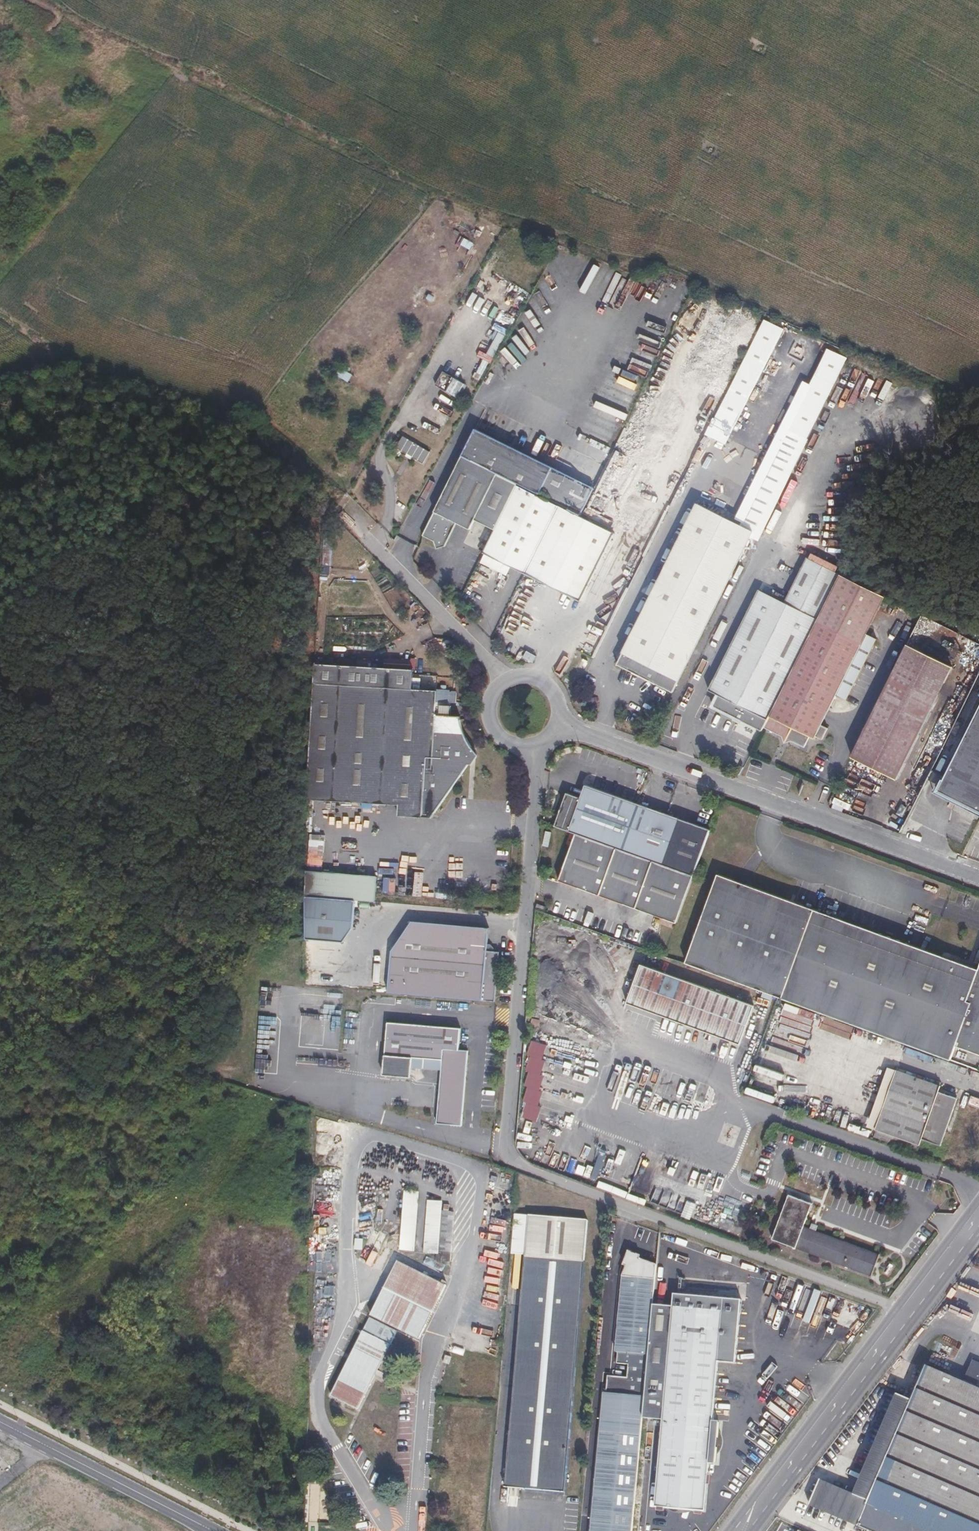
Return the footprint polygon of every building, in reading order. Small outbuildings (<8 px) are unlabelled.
[(739,379),(731,393),(739,398),(735,405),(726,400),(716,418),(732,427),(753,387),(739,379)] [(464,455),(520,481),(562,500),(584,510),(599,480),(478,426),(464,455)] [(424,454),(397,439),(391,451),(417,466),(424,454)] [(520,481),(464,455),(423,536),(434,541),(436,546),(440,545),(442,547),(456,522),(468,528),(473,518),(495,529),(518,483),(520,481)] [(561,503),(518,483),(495,529),(483,551),(526,571),(561,503)] [(755,526),(698,498),(617,656),(673,684),(755,526)] [(561,503),(526,571),(583,597),(617,528),(561,503)] [(765,724),(766,723),(843,569),(809,552),(786,595),(762,584),(710,682),(721,687),(715,698),(765,724)] [(889,593),(843,569),(766,723),(807,742),(813,731),(818,734),(819,731),(824,734),(830,721),(824,718),(838,690),(848,696),(880,634),(871,629),(889,593)] [(957,667),(909,642),(853,754),(902,778),(957,667)] [(443,686),(320,678),(314,795),(406,801),(405,811),(438,814),(478,760),(482,760),(485,759),(487,754),(486,751),(484,749),(477,749),(477,746),(470,736),(467,724),(467,712),(455,712),(456,701),(443,700),(443,686)] [(943,790),(978,808),(978,718),(943,790)] [(557,825),(579,833),(694,873),(711,828),(637,802),(587,785),(582,797),(569,792),(557,825)] [(677,921),(694,873),(579,833),(562,881),(677,921)] [(310,867),(309,892),(357,896),(376,897),(377,872),(310,867)] [(720,872),(688,961),(956,1055),(962,1038),(978,1044),(978,962),(720,872)] [(355,923),(357,896),(309,892),(307,931),(307,936),(344,938),(355,923)] [(490,923),(414,918),(393,946),(390,988),(496,996),(499,946),(489,945),(490,923)] [(560,925),(557,938),(592,945),(594,932),(560,925)] [(755,1002),(641,961),(628,999),(741,1038),(755,1002)] [(461,1024),(388,1020),(384,1074),(413,1075),(413,1065),(414,1054),(444,1056),(443,1067),(439,1121),(463,1123),(469,1047),(460,1046),(461,1024)] [(519,1116),(533,1119),(550,1044),(531,1039),(524,1070),(529,1071),(519,1116)] [(444,1056),(414,1054),(413,1065),(443,1067),(444,1056)] [(939,1084),(895,1069),(876,1129),(920,1143),(923,1137),(942,1143),(957,1095),(937,1089),(939,1084)] [(641,1148),(634,1145),(624,1148),(616,1150),(622,1152),(620,1158),(624,1157),(639,1153),(641,1148)] [(612,1160),(616,1150),(602,1153),(598,1162),(612,1160)] [(591,1164),(595,1155),(587,1156),(584,1164),(591,1164)] [(612,1160),(598,1162),(596,1169),(607,1173),(612,1160)] [(607,1173),(596,1169),(594,1173),(606,1178),(607,1173)] [(401,1249),(415,1250),(418,1190),(404,1189),(401,1249)] [(814,1203),(789,1194),(773,1237),(873,1273),(881,1253),(806,1225),(814,1203)] [(442,1201),(426,1200),(422,1253),(438,1254),(442,1201)] [(585,1216),(527,1211),(503,1483),(563,1488),(585,1216)] [(635,1253),(623,1248),(619,1260),(623,1261),(625,1254),(633,1257),(635,1253)] [(612,1351),(645,1353),(649,1308),(652,1264),(633,1257),(625,1254),(623,1261),(618,1274),(612,1351)] [(445,1285),(398,1262),(372,1315),(420,1339),(422,1334),(445,1285)] [(333,1276),(314,1276),(314,1291),(333,1291),(333,1276)] [(649,1308),(645,1353),(644,1357),(639,1420),(664,1422),(657,1507),(706,1511),(723,1313),(649,1308)] [(392,1344),(364,1330),(330,1396),(359,1410),(392,1344)] [(644,1357),(614,1354),(613,1363),(627,1364),(625,1380),(605,1379),(590,1530),(630,1530),(639,1420),(644,1357)] [(974,1361),(964,1383),(928,1367),(911,1398),(868,1500),(858,1526),(871,1530),(978,1530),(978,1363),(974,1361)]
